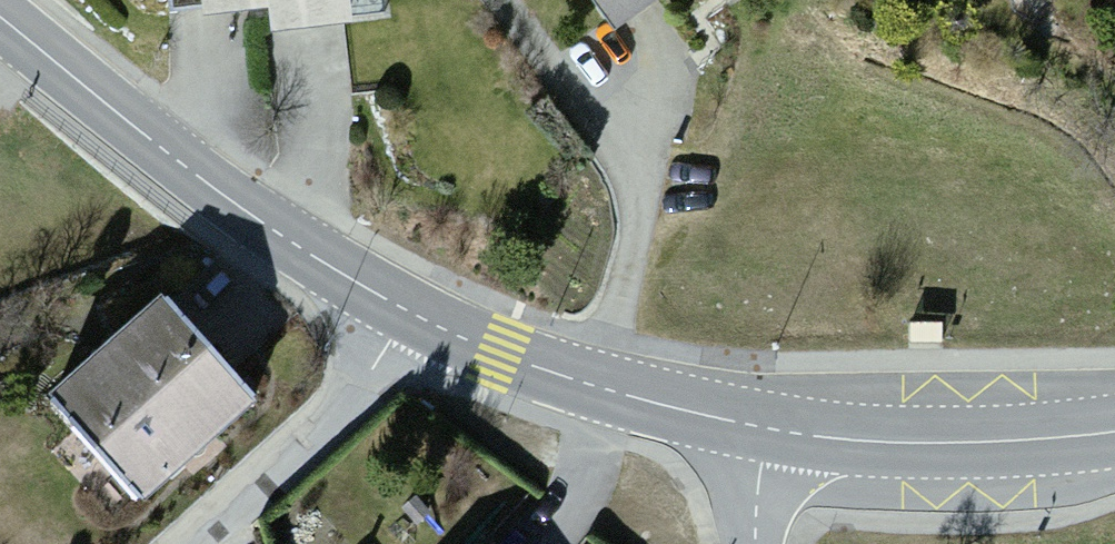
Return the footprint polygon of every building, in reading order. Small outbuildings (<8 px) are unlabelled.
[(158,17),(262,4),(267,47),(398,31),(395,0),(156,0),(158,17)] [(607,36),(661,0),(583,0),(607,36)] [(272,391),(161,278),(47,389),(158,502),(272,391)]
